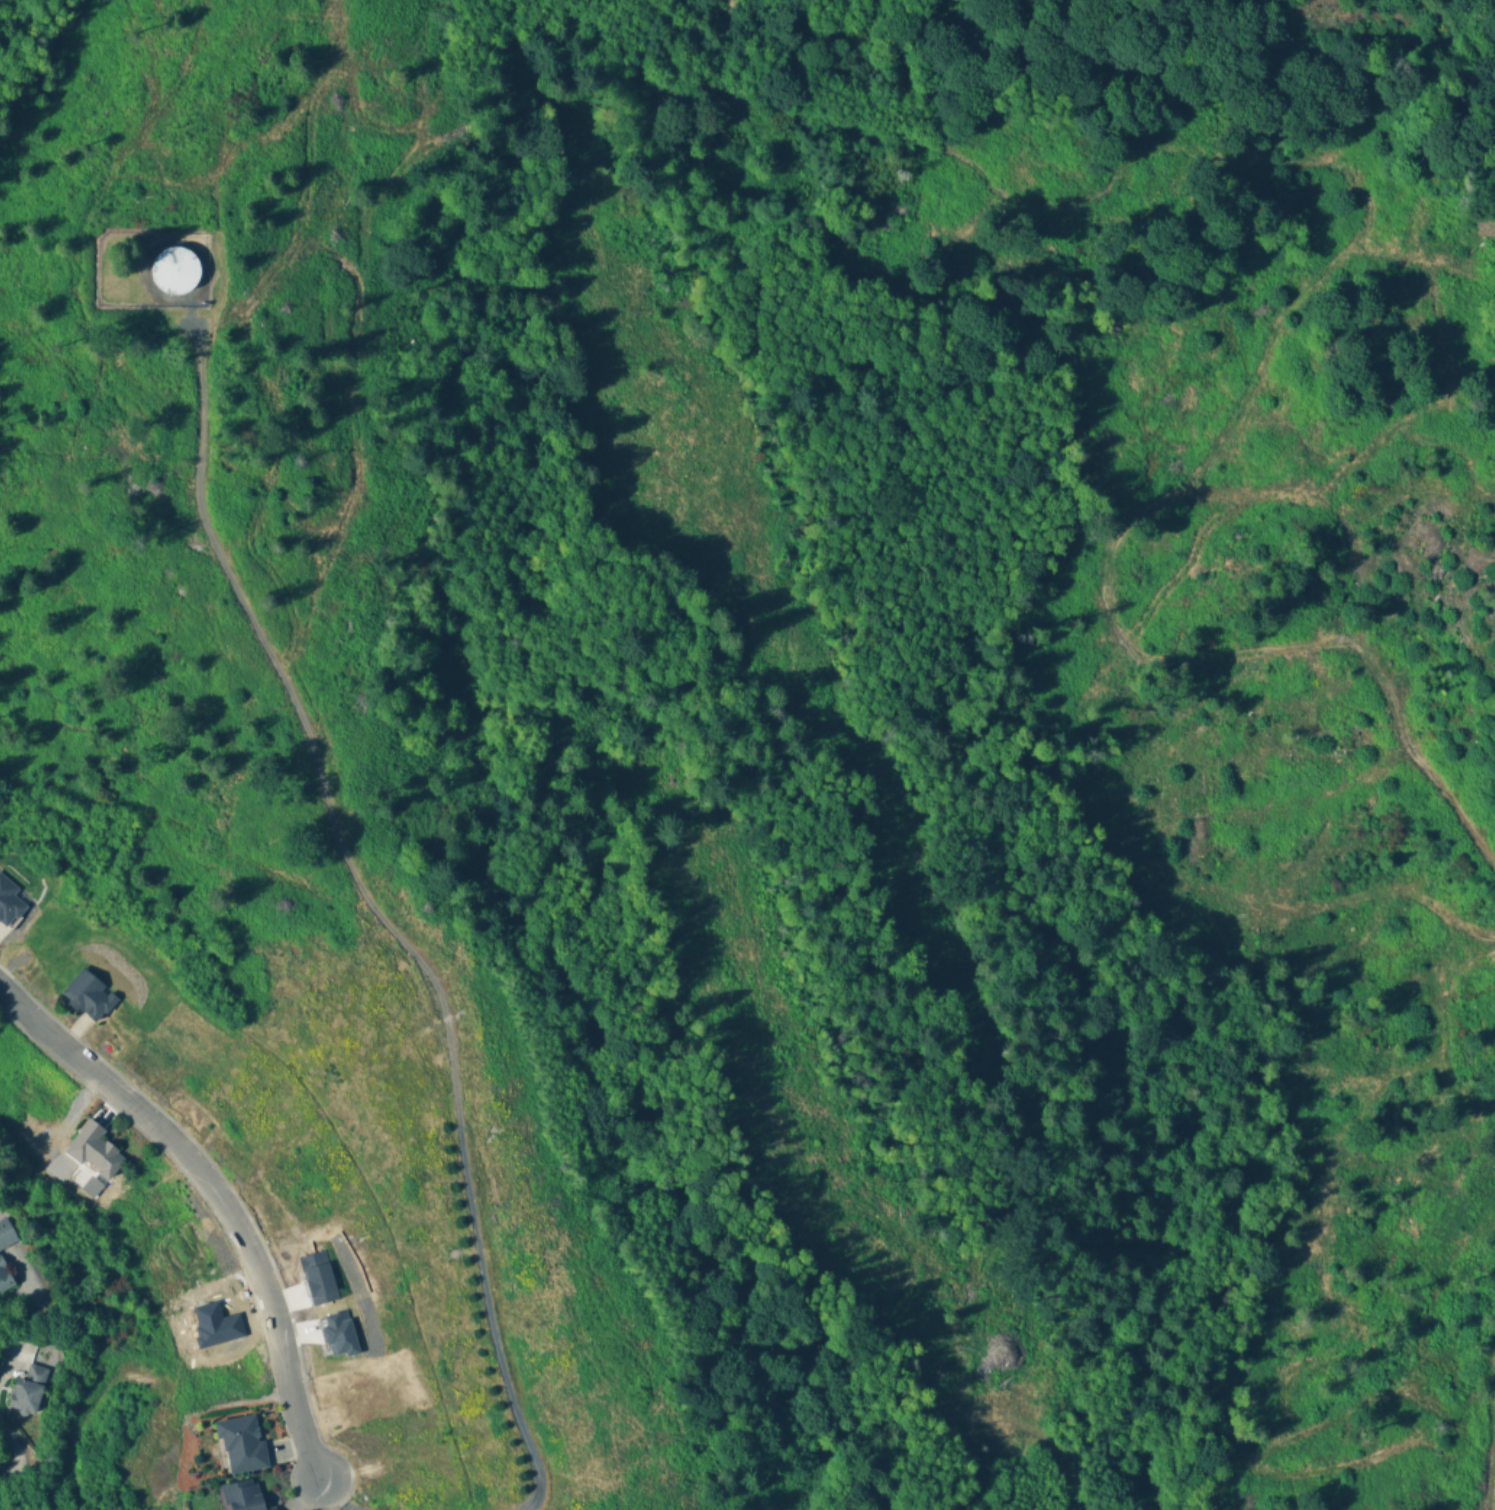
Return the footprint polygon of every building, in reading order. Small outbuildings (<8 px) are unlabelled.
[(185,294),(193,289),(199,281),(201,272),(200,262),(195,254),(187,248),(178,246),(168,247),(160,252),(155,260),(152,269),(154,279),(159,287),(166,293),(175,295),(185,294)] [(16,897),(21,890),(0,875),(0,921),(10,928),(27,905),(16,897)] [(97,1024),(118,999),(83,969),(62,994),(97,1024)] [(127,1157),(100,1140),(106,1131),(88,1119),(65,1153),(110,1182),(127,1157)] [(7,1219),(0,1222),(0,1250),(18,1242),(7,1219)] [(15,1287),(0,1256),(0,1294),(15,1287)] [(17,1378),(8,1408),(34,1416),(49,1370),(28,1364),(23,1379),(17,1378)] [(268,1469),(259,1414),(216,1421),(225,1476),(268,1469)] [(276,1507),(264,1509),(258,1479),(222,1486),(226,1509),(277,1509),(276,1507)]
